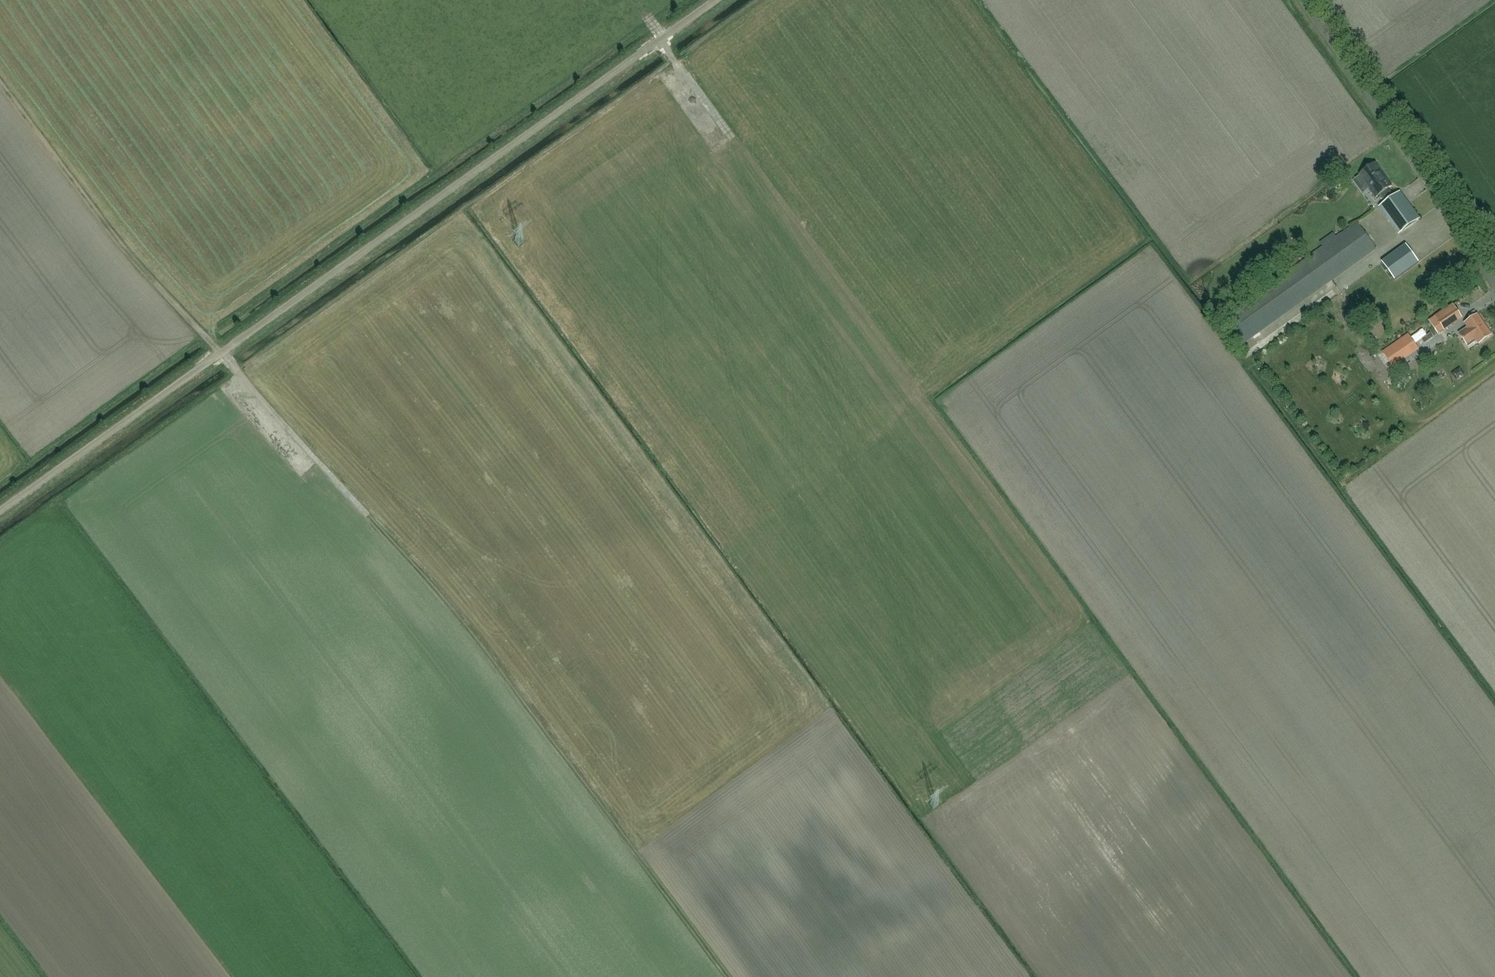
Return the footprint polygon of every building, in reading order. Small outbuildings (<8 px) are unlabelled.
[(1369,190),(1375,198),(1380,195),(1385,202),(1379,207),(1401,238),(1423,222),(1401,191),(1393,197),(1387,189),(1392,186),(1385,176),(1383,177),(1374,165),(1360,174),(1370,189),(1369,190)] [(1371,250),(1377,246),(1371,236),(1365,240),(1371,250)] [(1381,261),(1394,279),(1418,262),(1405,244),(1381,261)] [(1456,309),(1440,321),(1446,329),(1462,318),(1456,309)] [(1479,344),(1492,335),(1478,314),(1465,323),(1469,329),(1461,335),(1468,344),(1476,339),(1479,344)] [(1438,334),(1444,330),(1435,317),(1429,321),(1438,334)] [(1408,335),(1383,352),(1392,365),(1417,348),(1408,335)] [(1461,367),(1455,372),(1459,378),(1465,373),(1461,367)] [(1403,385),(1396,390),(1400,396),(1407,391),(1403,385)]
